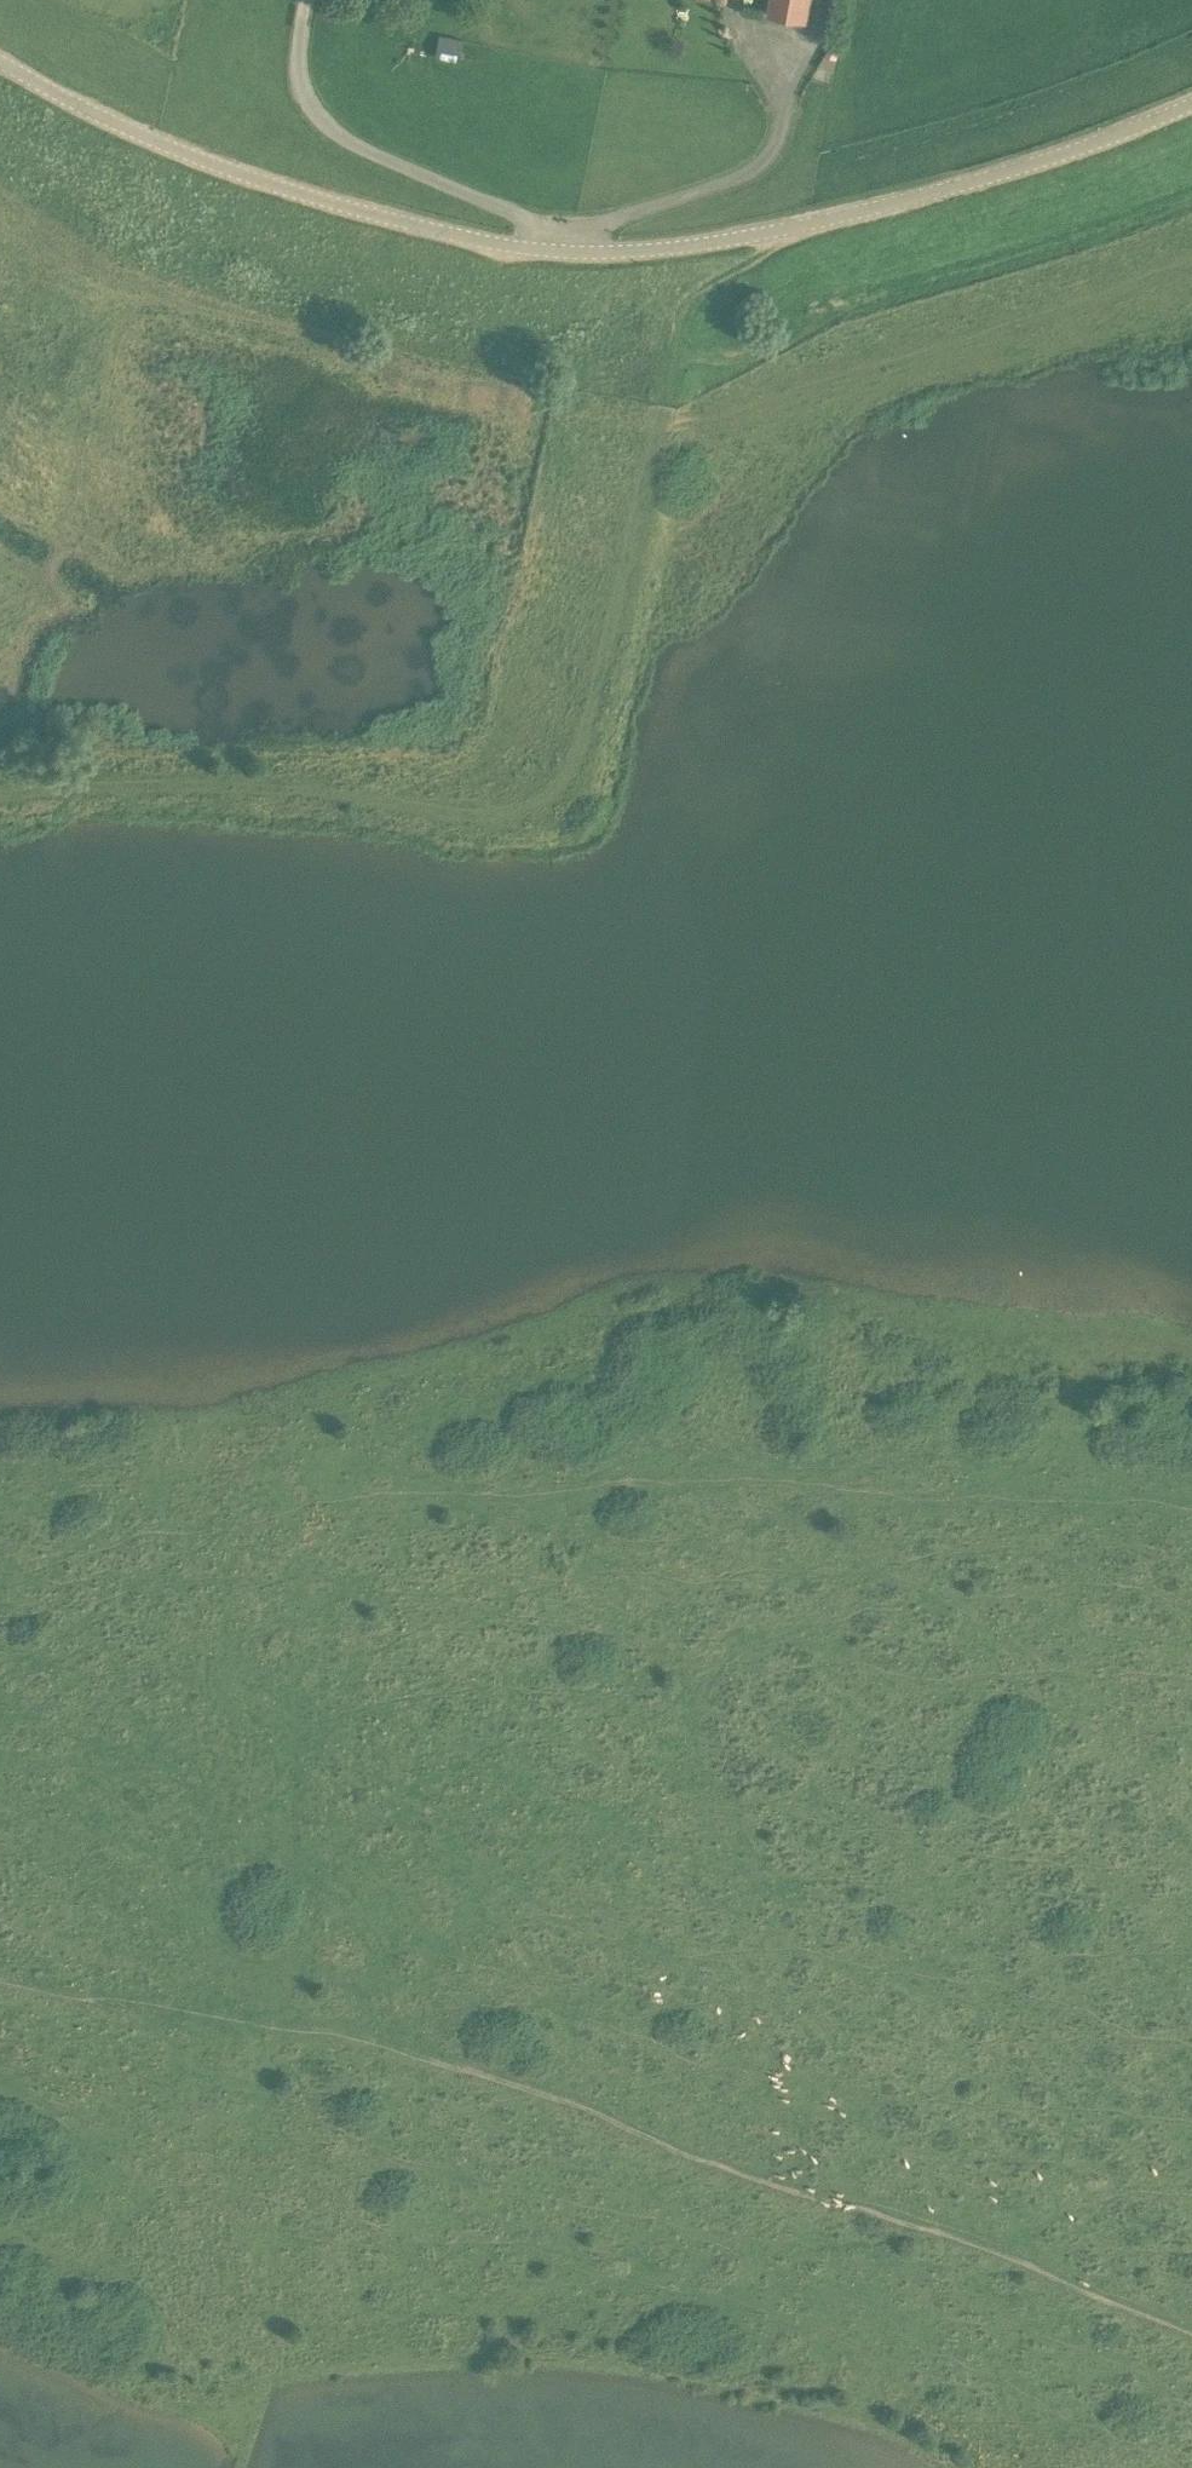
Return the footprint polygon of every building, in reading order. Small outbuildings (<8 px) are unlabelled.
[(811,0),(771,0),(769,13),(807,20),(811,0)] [(440,32),(437,54),(462,57),(465,35),(440,32)]
